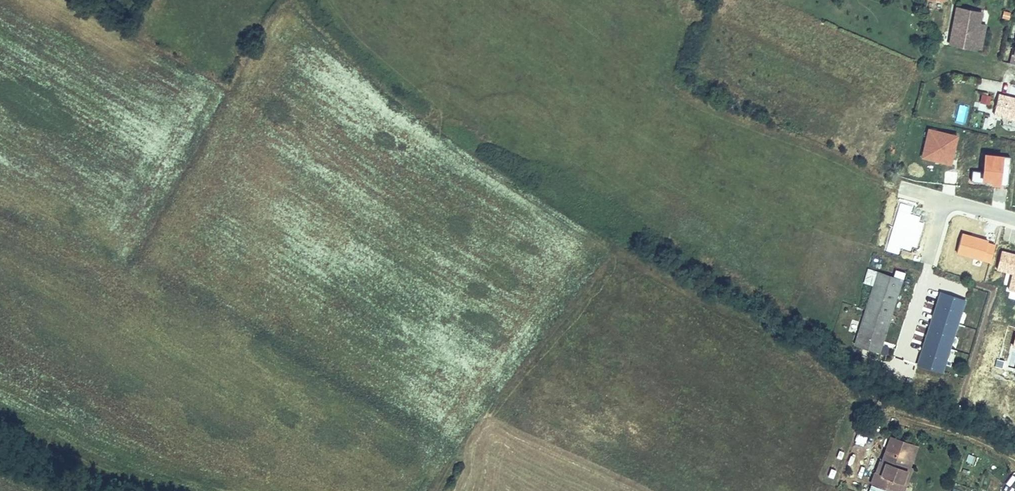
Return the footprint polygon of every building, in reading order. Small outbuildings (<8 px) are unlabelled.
[(922,7),(940,11),(942,0),(924,0),(922,7)] [(956,4),(948,42),(973,47),(981,8),(956,4)] [(988,105),(991,94),(981,92),(978,102),(988,105)] [(998,92),(993,112),(1014,116),(1014,96),(998,92)] [(963,123),(967,105),(959,103),(954,121),(963,123)] [(873,274),(851,343),(884,354),(887,344),(879,342),(898,282),(873,274)] [(938,294),(916,364),(948,374),(950,367),(943,365),(963,302),(938,294)] [(981,383),(1005,391),(1002,401),(1014,405),(1014,341),(996,335),(981,383)] [(867,478),(863,490),(865,490),(890,490),(891,488),(893,489),(897,478),(895,477),(903,450),(880,443),(873,469),(877,470),(874,480),(867,478)] [(890,490),(898,490),(904,473),(901,472),(907,451),(903,450),(895,477),(897,478),(893,489),(891,488),(890,490)] [(870,468),(867,478),(874,480),(877,470),(873,469),(870,468)] [(923,479),(915,477),(911,490),(920,490),(923,479)]
